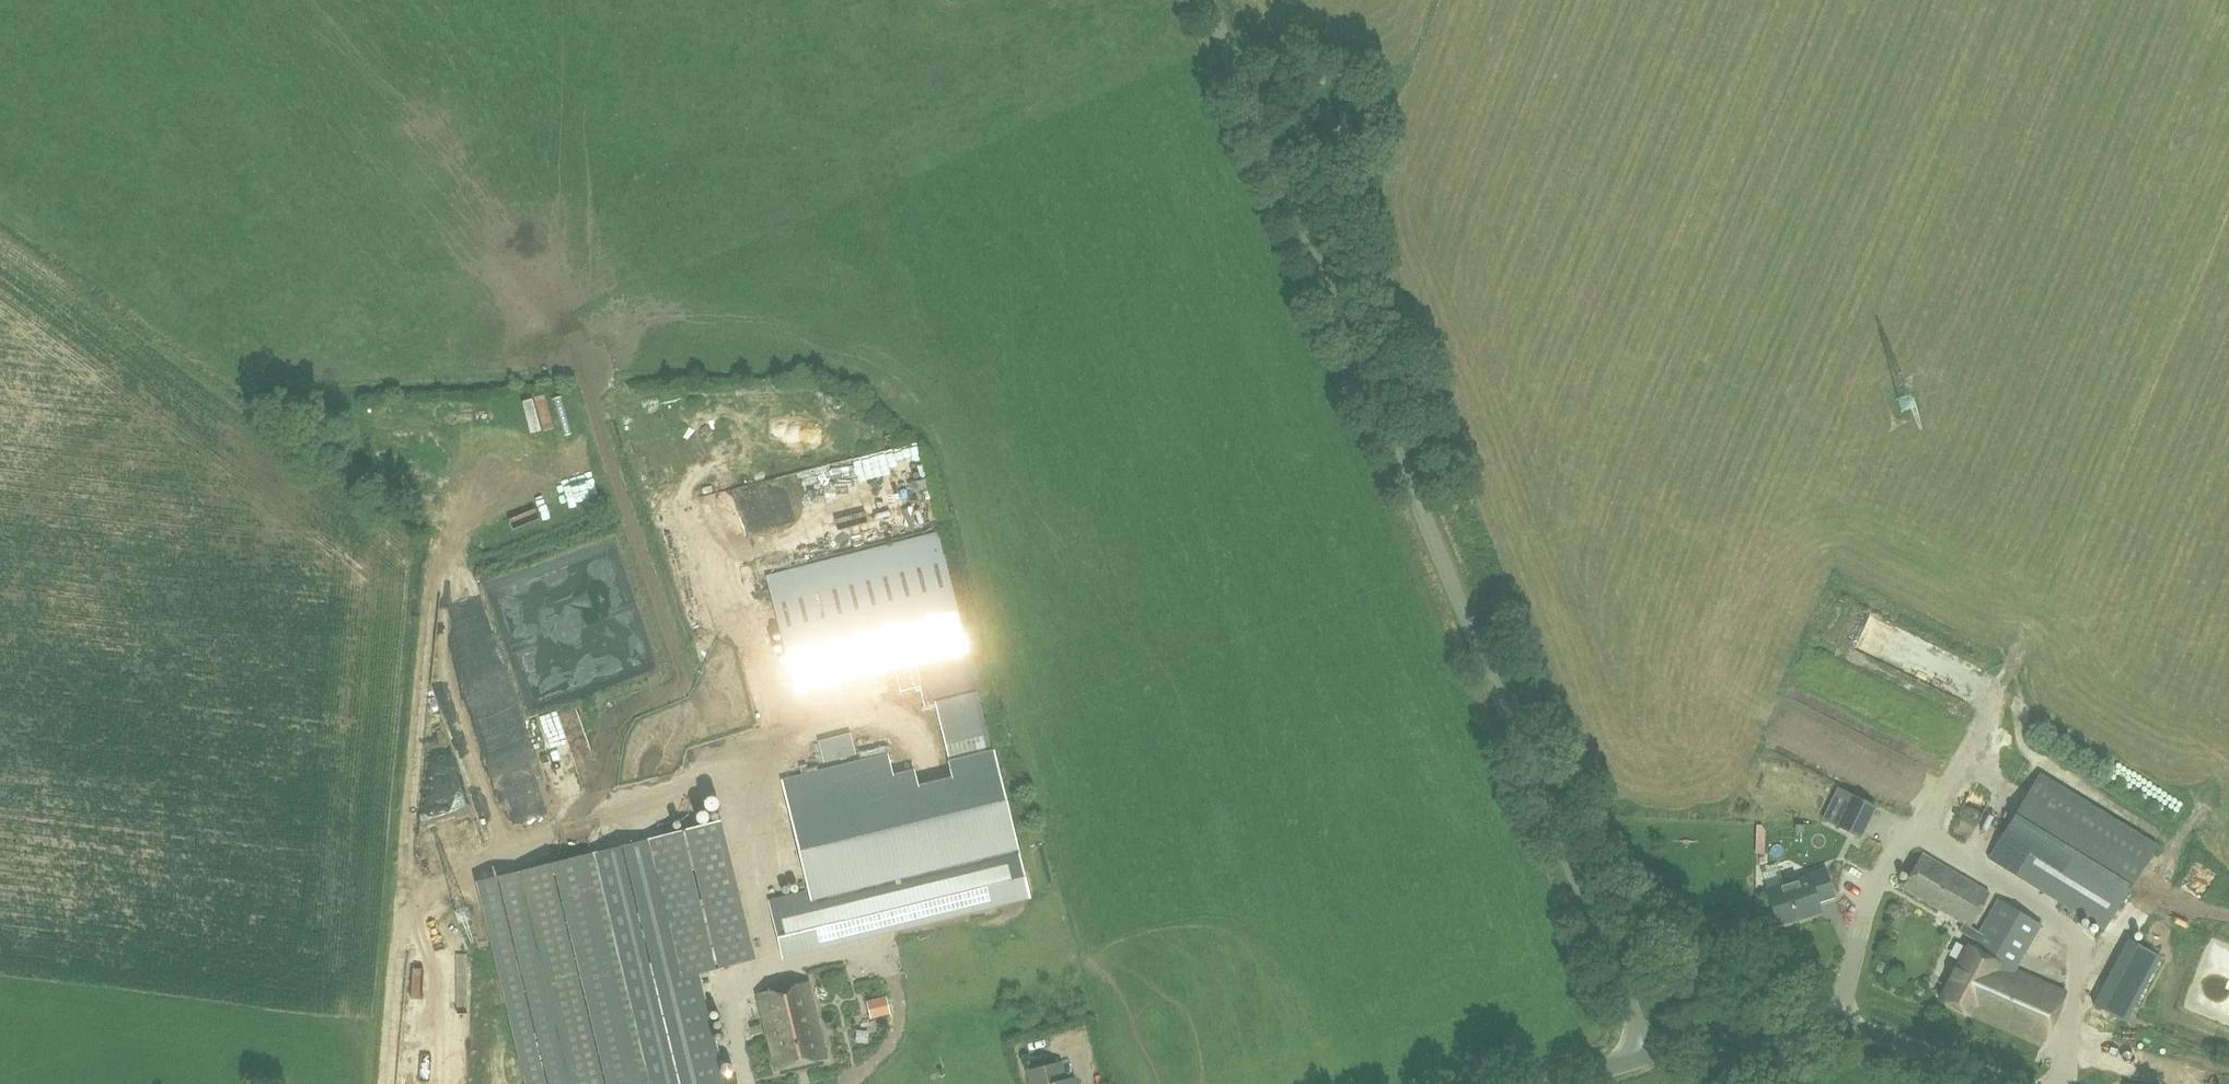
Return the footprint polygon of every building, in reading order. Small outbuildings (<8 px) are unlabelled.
[(663,419),(678,419),(679,403),(664,403),(663,419)] [(748,482),(763,564),(783,560),(768,478),(748,482)] [(770,578),(798,691),(968,648),(940,535),(770,578)] [(1885,662),(1914,668),(1921,635),(1893,629),(1885,662)] [(823,733),(829,757),(860,749),(854,725),(823,733)] [(814,897),(772,907),(784,955),(1027,897),(994,760),(953,769),(958,791),(919,800),(914,778),(894,783),(889,762),(788,786),(814,897)] [(2105,930),(2157,846),(2040,774),(1988,859),(2105,930)] [(535,776),(482,804),(489,818),(524,800),(532,815),(544,809),(537,796),(544,793),(535,776)] [(703,795),(717,792),(714,777),(700,780),(703,795)] [(1861,838),(1877,806),(1854,795),(1852,794),(1847,805),(1836,827),(1861,838)] [(1997,823),(2001,809),(1976,801),(1972,815),(1997,823)] [(493,825),(501,840),(521,829),(513,814),(493,825)] [(700,974),(753,959),(718,822),(651,839),(580,857),(476,881),(528,1083),(727,1083),(700,974)] [(1979,934),(1970,929),(1989,894),(1922,856),(1903,890),(1965,925),(1961,932),(1975,940),(1972,947),(1970,946),(1940,998),(1972,1016),(1973,1014),(2043,1044),(2065,993),(2016,972),(2042,927),(1998,902),(1979,934)] [(1808,876),(1767,889),(1778,925),(1821,912),(1817,901),(1834,896),(1826,869),(1808,874),(1808,876)] [(2124,1021),(2160,956),(2130,939),(2093,1004),(2124,1021)] [(809,981),(758,993),(777,1073),(828,1061),(809,981)] [(1075,1080),(1066,1082),(1061,1064),(1030,1072),(1033,1083),(1076,1083),(1075,1080)]
